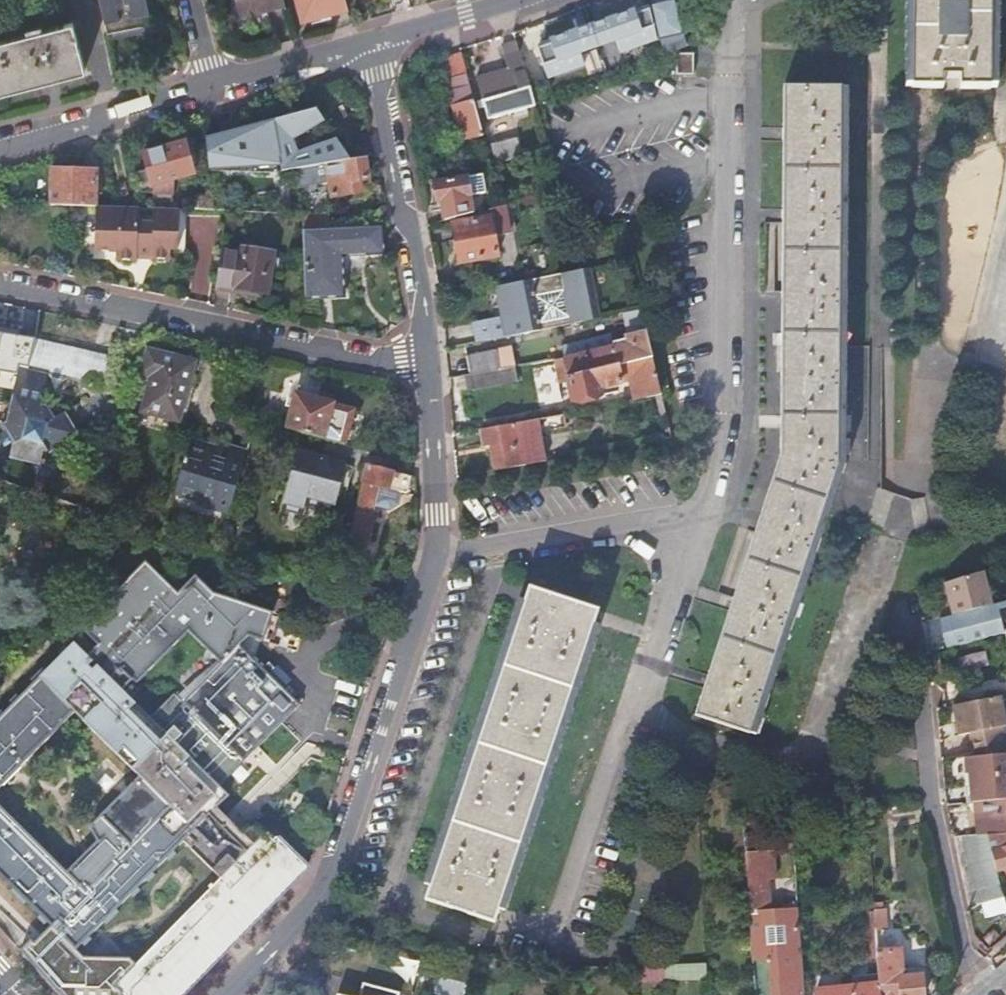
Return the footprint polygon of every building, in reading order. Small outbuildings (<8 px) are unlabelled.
[(105,32),(153,22),(149,0),(98,0),(105,32)] [(282,0),(226,0),(233,28),(266,19),(264,8),(283,3),(282,0)] [(344,0),(295,0),(300,20),(345,7),(344,0)] [(684,45),(673,0),(670,0),(650,6),(661,52),(684,45)] [(990,0),(912,0),(911,86),(941,87),(941,77),(959,77),(959,87),(989,88),(990,0)] [(39,30),(37,25),(24,28),(25,33),(0,40),(0,91),(82,69),(69,21),(39,30)] [(628,36),(635,62),(651,56),(644,31),(628,36)] [(487,118),(534,103),(532,98),(517,50),(503,54),(507,68),(475,76),(487,118)] [(446,55),(457,87),(469,84),(459,51),(446,55)] [(691,71),(692,52),(674,51),(675,71),(691,71)] [(461,140),(483,134),(469,84),(457,87),(449,90),(453,104),(452,104),(461,140)] [(783,84),(778,453),(693,714),(748,732),(836,462),(838,195),(841,86),(783,84)] [(203,138),(207,170),(222,167),(223,168),(279,160),(275,126),(260,128),(259,127),(218,132),(219,135),(203,138)] [(192,172),(183,140),(141,151),(150,183),(192,172)] [(511,158),(527,155),(524,142),(507,146),(511,158)] [(363,155),(325,162),(330,195),(355,190),(354,179),(366,176),(363,155)] [(48,203),(66,204),(94,204),(95,168),(49,167),(48,203)] [(440,199),(443,218),(470,211),(469,204),(467,204),(466,195),(469,194),(466,176),(433,181),(436,199),(440,199)] [(508,231),(503,202),(499,203),(488,206),(489,215),(491,215),(494,234),(508,231)] [(94,204),(93,235),(101,236),(100,249),(114,249),(114,257),(135,258),(135,251),(142,251),(150,251),(150,256),(168,256),(169,246),(176,247),(177,207),(151,206),(151,221),(136,221),(136,206),(112,205),(94,204)] [(328,209),(300,214),(300,228),(330,227),(328,209)] [(497,253),(494,234),(491,215),(489,215),(452,222),(459,261),(497,253)] [(303,294),(340,292),(339,254),(381,252),(380,225),(330,227),(300,228),(300,262),(303,294)] [(101,236),(93,235),(93,249),(100,249),(101,236)] [(219,248),(214,284),(239,287),(264,290),(270,248),(241,244),(239,251),(219,248)] [(494,285),(503,331),(597,313),(588,267),(494,285)] [(503,331),(505,336),(598,318),(597,313),(503,331)] [(650,355),(644,329),(610,337),(612,345),(561,358),(565,376),(650,355)] [(35,339),(28,367),(47,372),(92,383),(107,384),(112,357),(35,339)] [(465,354),(468,373),(497,368),(494,350),(465,354)] [(139,383),(134,403),(143,406),(142,410),(178,419),(183,397),(181,397),(191,361),(157,351),(157,354),(147,351),(139,383)] [(659,393),(650,355),(565,376),(570,401),(601,394),(599,387),(629,378),(633,398),(659,393)] [(18,365),(5,420),(1,422),(4,428),(11,440),(12,441),(8,455),(10,456),(31,461),(37,463),(37,464),(39,465),(50,419),(46,410),(46,408),(39,406),(47,372),(28,367),(18,365)] [(497,368),(468,373),(471,387),(499,382),(497,368)] [(295,393),(286,428),(345,443),(353,413),(350,407),(295,393)] [(50,419),(39,465),(44,466),(46,458),(45,458),(45,451),(68,437),(73,435),(70,430),(61,414),(77,405),(77,403),(60,413),(50,419)] [(70,430),(77,405),(61,414),(70,430)] [(493,469),(542,459),(537,431),(561,427),(559,413),(479,427),(483,444),(493,442),(494,448),(489,449),(493,469)] [(0,430),(0,440),(3,445),(11,440),(4,428),(0,430)] [(241,447),(239,447),(224,444),(223,443),(219,460),(205,457),(207,448),(183,443),(171,495),(196,501),(196,497),(210,500),(208,507),(226,511),(241,447)] [(39,465),(36,474),(44,476),(51,472),(54,463),(49,454),(45,451),(45,458),(46,458),(44,466),(39,465)] [(345,467),(297,456),(283,517),(303,523),(309,503),(335,509),(345,467)] [(35,474),(36,474),(39,465),(37,464),(37,463),(31,461),(30,466),(35,474)] [(366,464),(351,536),(367,539),(372,516),(370,516),(373,506),(377,485),(401,491),(406,492),(410,476),(366,464)] [(75,467),(62,475),(70,489),(83,481),(75,467)] [(401,491),(377,485),(373,506),(389,510),(398,504),(401,491)] [(993,604),(982,571),(943,583),(945,589),(948,600),(944,601),(923,607),(926,622),(940,618),(948,616),(993,604)] [(524,600),(429,884),(424,898),(493,920),(596,608),(528,585),(524,600)] [(423,882),(429,884),(524,600),(518,598),(423,882)] [(993,604),(948,616),(940,618),(947,647),(987,637),(987,636),(1005,631),(1005,601),(993,604)] [(123,972),(121,975),(123,977),(115,985),(125,994),(180,994),(305,866),(275,836),(272,840),(264,832),(263,834),(258,829),(256,828),(254,827),(252,827),(251,827),(250,828),(249,828),(247,829),(242,834),(215,806),(226,795),(217,786),(299,705),(268,674),(274,668),(268,662),(262,668),(239,646),(183,702),(174,693),(149,718),(96,666),(92,671),(88,665),(91,661),(73,643),(68,649),(59,640),(56,643),(53,647),(51,652),(50,658),(54,662),(46,671),(37,662),(34,666),(31,671),(29,676),(28,679),(33,684),(25,692),(16,684),(12,688),(10,693),(8,698),(7,701),(12,705),(3,713),(0,710),(0,783),(73,710),(138,775),(98,814),(128,844),(83,889),(0,806),(0,884),(5,879),(13,887),(4,896),(8,899),(12,902),(18,904),(21,905),(26,901),(34,908),(25,917),(29,921),(33,924),(38,925),(42,926),(47,922),(51,926),(55,923),(61,927),(57,932),(74,948),(80,943),(89,951),(92,947),(95,943),(97,938),(97,934),(93,930),(101,921),(110,930),(113,926),(115,922),(117,918),(118,914),(118,913),(114,908),(122,900),(131,908),(135,903),(138,898),(140,892),(140,890),(136,886),(144,878),(153,886),(156,882),(159,877),(161,872),(162,869),(157,864),(165,856),(174,865),(177,861),(180,856),(182,852),(183,848),(178,843),(182,840),(220,876),(212,885),(210,882),(208,885),(210,887),(125,974),(123,972)] [(1002,709),(999,695),(952,704),(958,734),(997,726),(996,718),(1002,717),(1000,710),(1002,709)] [(992,757),(993,769),(978,770),(979,788),(1005,786),(1005,756),(992,757)] [(296,808),(309,782),(297,776),(284,802),(296,808)] [(974,801),(977,837),(986,836),(1000,835),(1005,835),(1005,797),(974,801)] [(767,813),(742,815),(744,830),(769,828),(767,813)] [(1000,835),(986,836),(995,870),(1005,868),(1005,869),(1005,835),(1000,835)] [(977,837),(960,838),(958,838),(976,905),(1003,898),(995,870),(986,836),(977,837)] [(742,853),(752,994),(803,994),(797,909),(767,911),(765,878),(773,877),(771,851),(742,853)] [(874,928),(875,929),(885,929),(883,909),(882,909),(881,902),(872,903),(873,912),(874,928)] [(877,957),(876,950),(874,928),(873,912),(864,913),(868,958),(877,957)] [(900,949),(876,950),(877,957),(879,983),(879,994),(923,994),(921,975),(903,977),(902,968),(900,949)] [(663,978),(705,977),(704,963),(663,963),(663,978)] [(662,977),(662,964),(627,964),(627,978),(662,977)] [(920,966),(902,968),(903,977),(921,975),(920,966)] [(879,983),(815,991),(815,994),(879,994),(879,983)]
